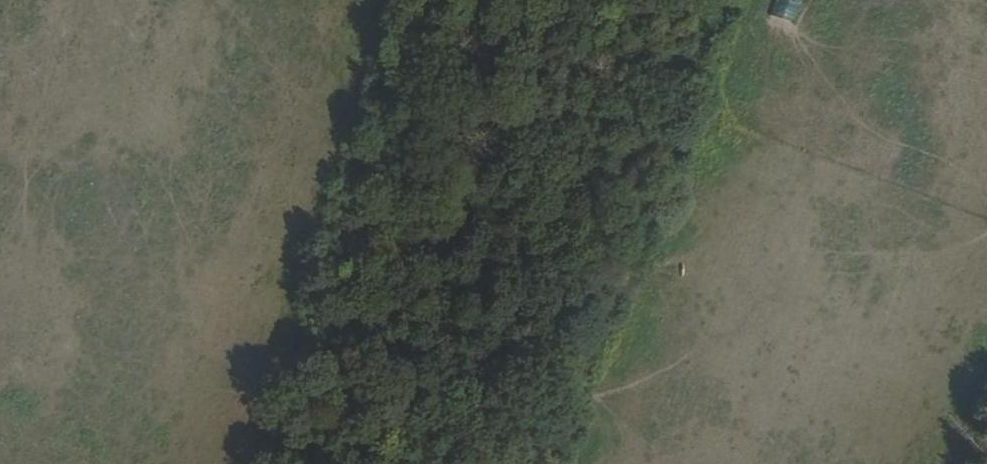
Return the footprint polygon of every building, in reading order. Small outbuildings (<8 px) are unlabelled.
[(798,18),(801,0),(776,0),(774,13),(798,18)]
